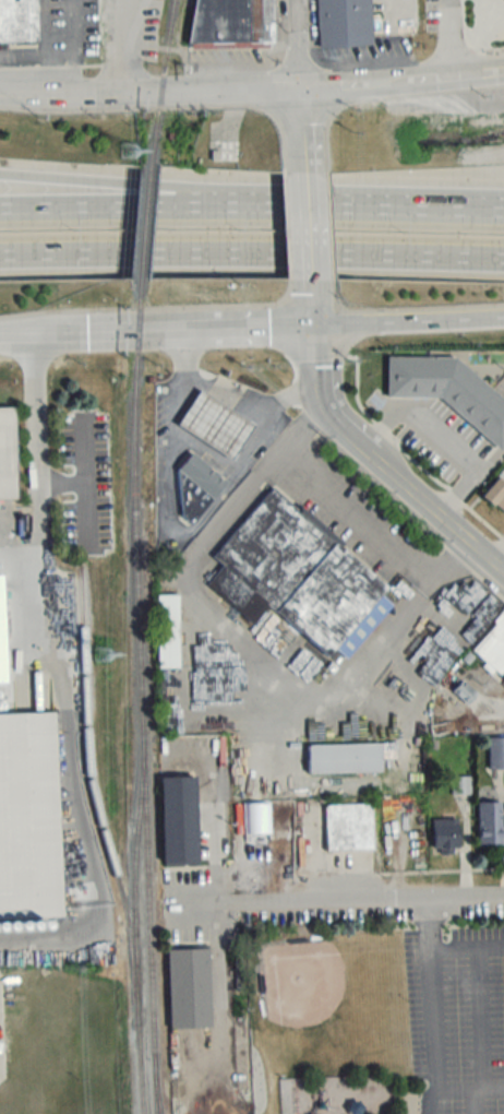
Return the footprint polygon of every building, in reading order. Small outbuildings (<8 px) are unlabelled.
[(37,43),(36,0),(0,0),(0,43),(37,43)] [(272,51),(274,0),(195,0),(192,47),(272,51)] [(318,47),(372,46),(371,0),(317,0),(318,47)] [(387,357),(386,397),(437,397),(501,448),(503,445),(503,399),(452,357),(387,357)] [(176,423),(230,460),(255,424),(200,387),(176,423)] [(17,500),(15,408),(0,408),(0,501),(17,500)] [(228,481),(191,450),(176,469),(180,514),(191,523),(228,481)] [(503,514),(503,483),(498,478),(483,495),(503,514)] [(389,586),(271,488),(213,557),(223,565),(206,585),(253,623),(268,605),(329,657),(336,649),(347,658),(391,605),(381,596),(389,586)] [(158,595),(157,666),(177,667),(178,595),(158,595)] [(472,650),(501,675),(503,671),(503,612),(472,650)] [(48,924),(48,919),(61,918),(56,712),(0,714),(0,926),(48,924)] [(488,737),(488,769),(503,769),(503,737),(488,737)] [(381,744),(308,744),(308,773),(381,773),(381,744)] [(163,866),(198,865),(197,777),(161,777),(163,866)] [(502,846),(502,802),(478,802),(478,846),(502,846)] [(270,835),(270,803),(244,803),(244,835),(270,835)] [(372,805),(325,805),(326,850),(373,850),(372,805)] [(459,819),(434,819),(434,853),(459,853),(459,819)] [(168,1028),(209,1027),(209,948),(168,949),(168,1028)]
